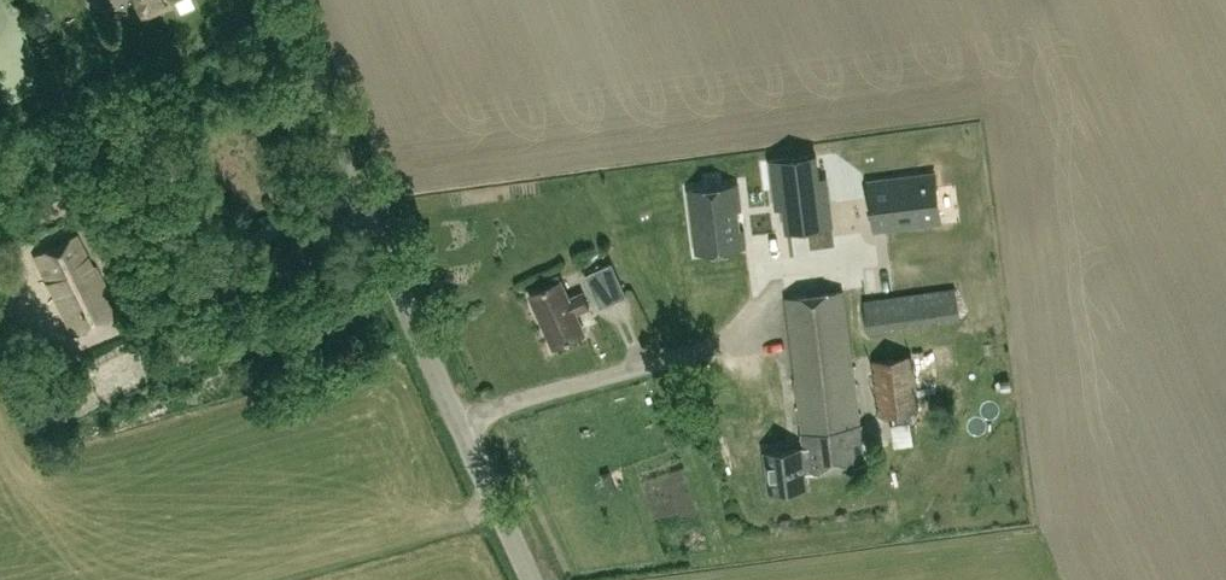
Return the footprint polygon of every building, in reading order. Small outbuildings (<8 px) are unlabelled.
[(166,7),(164,2),(169,0),(133,0),(141,18),(166,7)] [(829,210),(825,186),(818,187),(815,166),(791,169),(795,198),(796,205),(807,204),(808,213),(829,210)] [(940,204),(936,172),(869,180),(874,223),(920,218),(918,207),(940,204)] [(741,208),(738,183),(690,189),(697,251),(745,245),(743,228),(738,228),(736,209),(741,208)] [(808,213),(807,204),(796,205),(795,198),(774,201),(777,222),(784,221),(787,243),(811,239),(808,213)] [(253,226),(276,219),(272,207),(250,214),(253,226)] [(99,254),(115,247),(105,228),(90,236),(99,254)] [(91,269),(74,236),(34,257),(74,335),(116,313),(93,268),(91,269)] [(612,263),(585,274),(600,308),(627,296),(612,263)] [(560,279),(530,293),(555,347),(584,333),(575,313),(590,306),(582,290),(568,297),(560,279)] [(843,288),(786,296),(800,412),(858,404),(843,288)] [(863,302),(868,332),(961,319),(956,288),(863,302)] [(71,363),(64,346),(32,358),(39,375),(71,363)] [(914,356),(872,361),(879,415),(921,409),(914,356)] [(802,447),(765,452),(771,491),(807,486),(805,470),(808,470),(808,471),(865,464),(858,404),(800,412),(805,448),(802,448),(802,447)]
